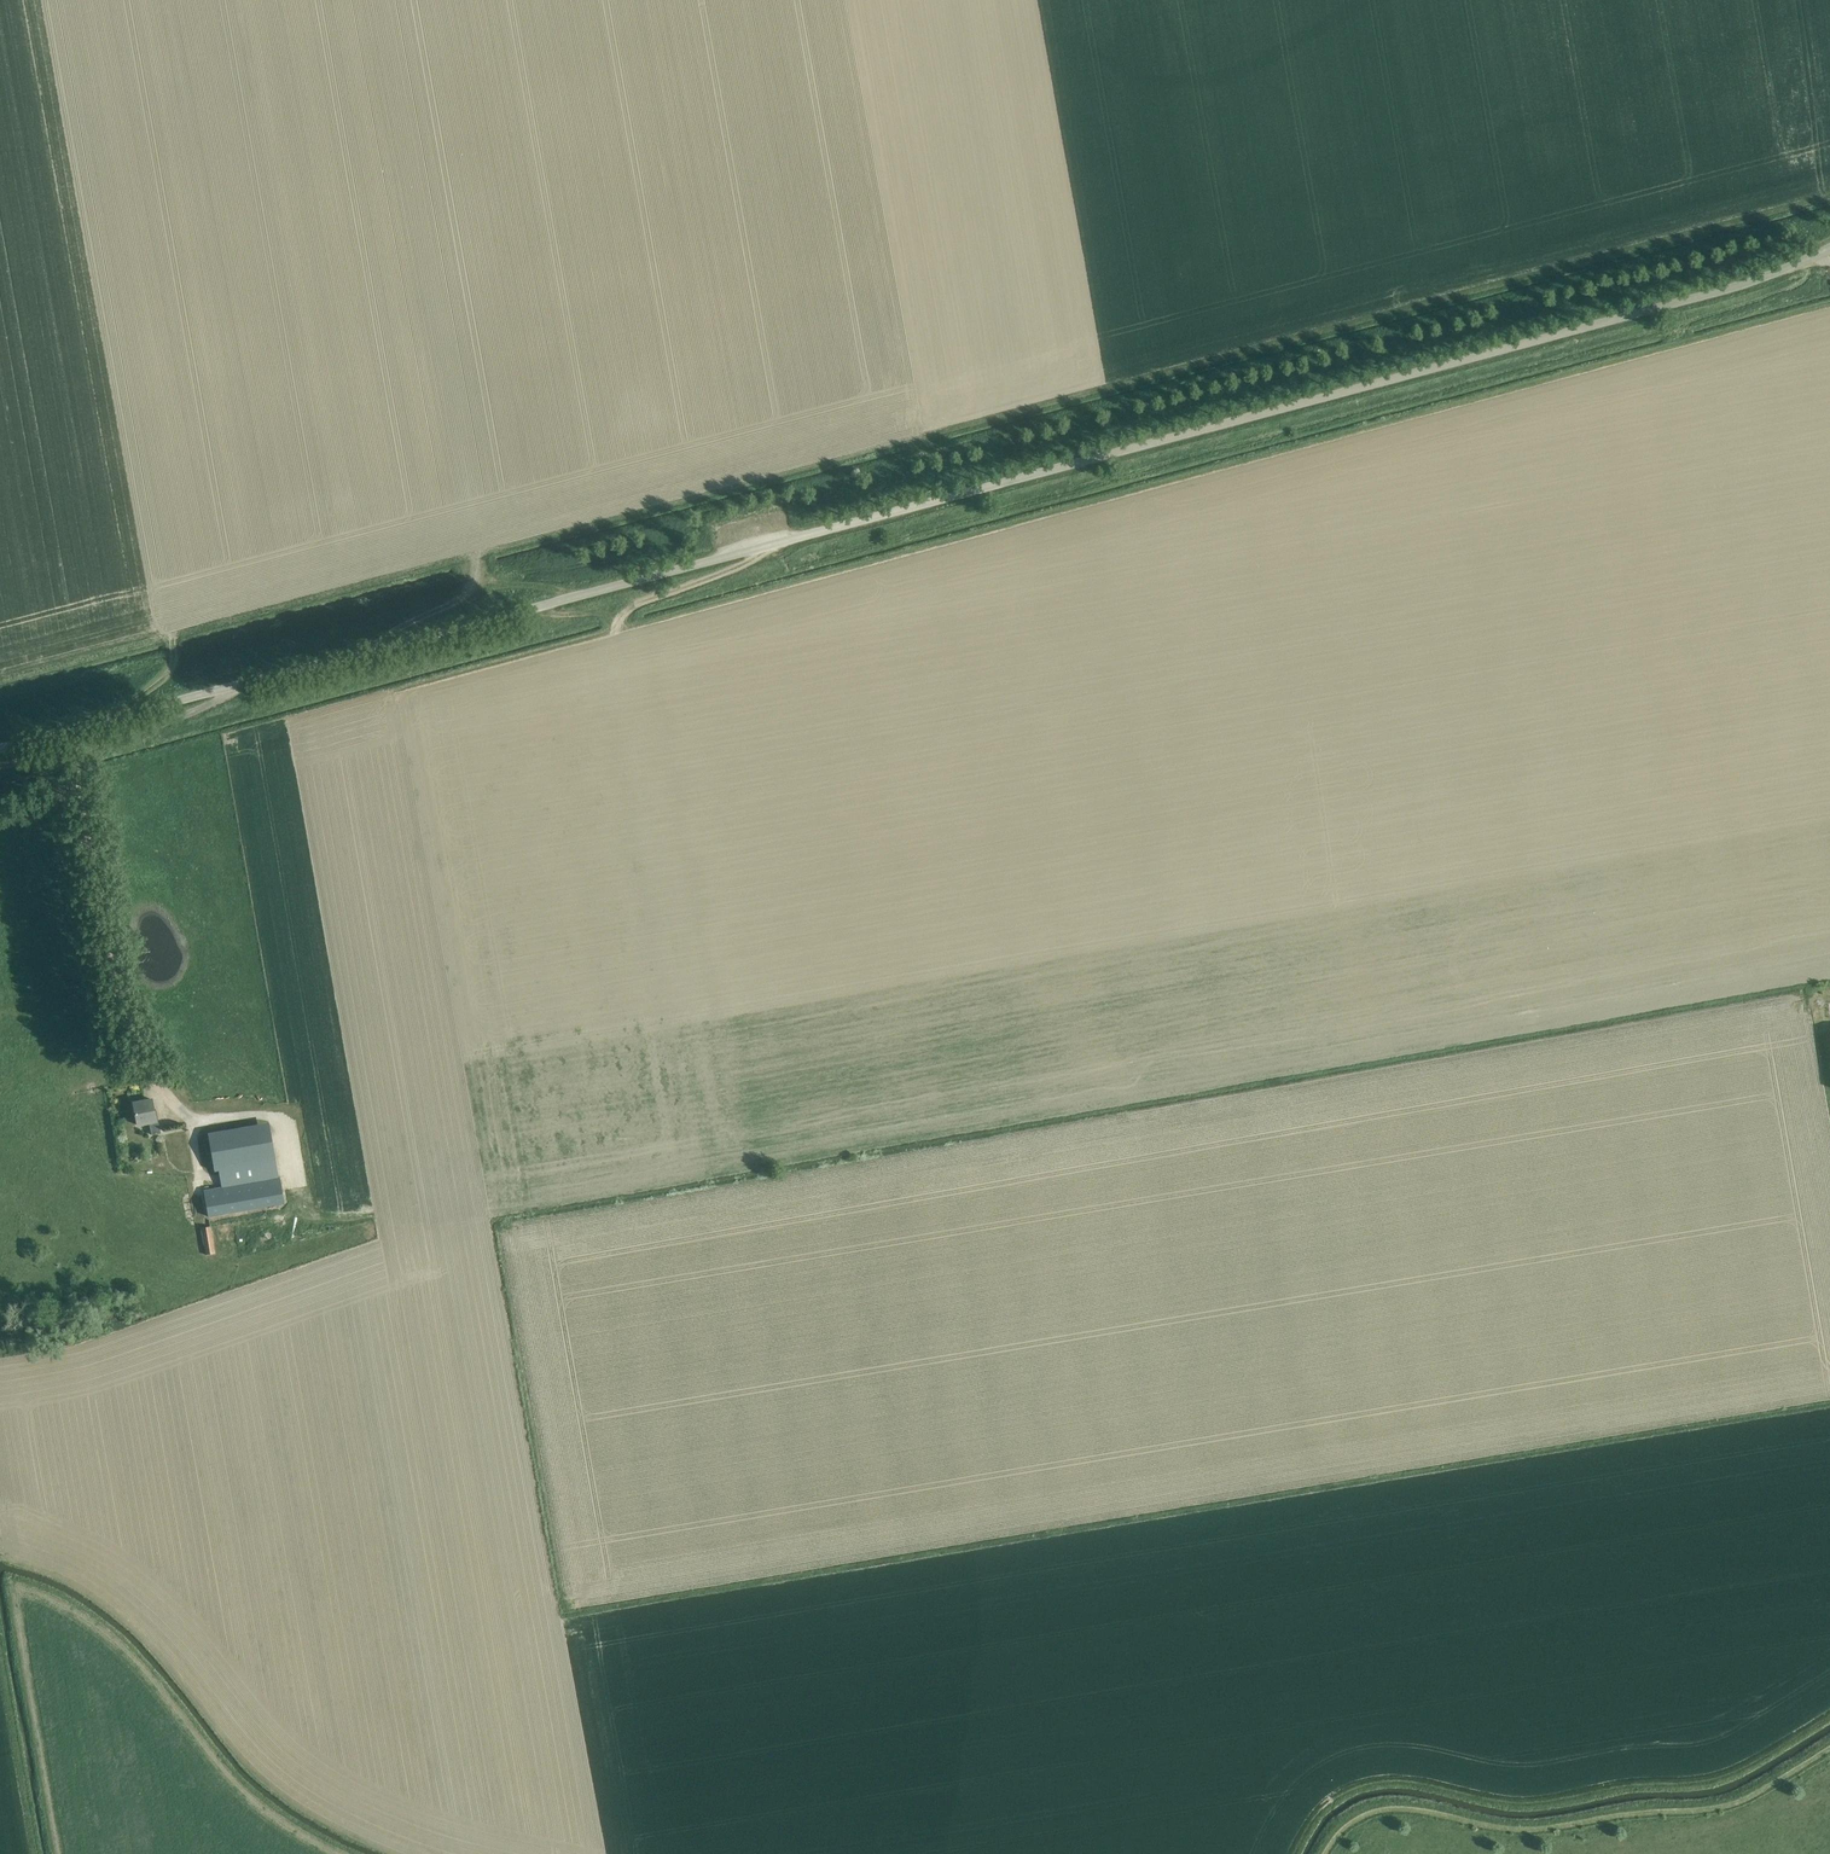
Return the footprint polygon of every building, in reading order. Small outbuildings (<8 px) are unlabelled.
[(152,1134),(161,1133),(156,1110),(154,1110),(152,1099),(133,1103),(138,1125),(149,1123),(152,1134)] [(276,1161),(270,1123),(208,1134),(215,1172),(276,1161)] [(207,1216),(284,1203),(279,1177),(203,1190),(207,1216)] [(206,1254),(216,1252),(211,1225),(201,1227),(206,1254)]
